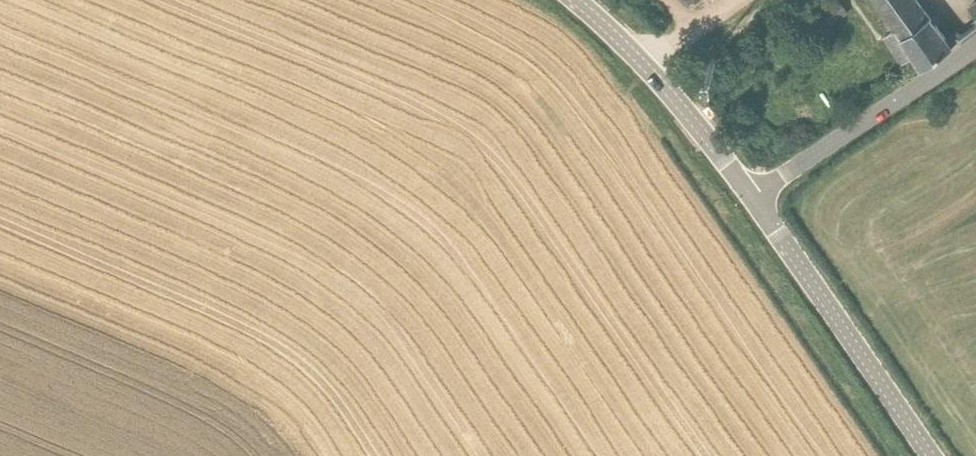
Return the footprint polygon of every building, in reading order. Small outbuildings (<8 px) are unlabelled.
[(894,28),(883,37),(891,48),(903,64),(913,56),(922,68),(961,39),(963,37),(975,28),(975,20),(956,35),(951,39),(931,14),(921,0),(874,0),(894,28)]
